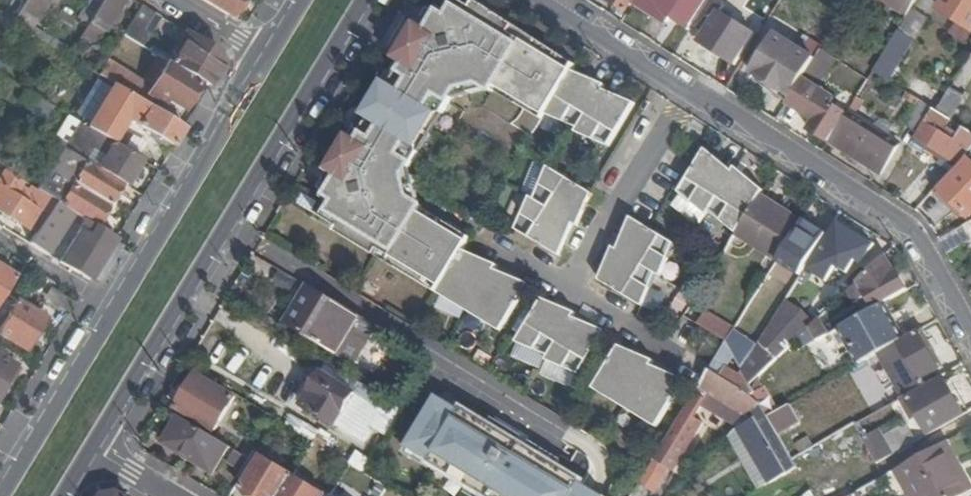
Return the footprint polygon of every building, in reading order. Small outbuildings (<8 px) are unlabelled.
[(10,27),(66,61),(70,54),(30,31),(49,0),(27,0),(10,27)] [(98,8),(86,29),(70,54),(66,61),(80,69),(123,2),(120,0),(103,0),(98,8)] [(225,19),(238,0),(194,0),(225,19)] [(497,335),(498,336),(527,288),(526,288),(523,292),(493,274),(495,269),(494,269),(491,273),(460,254),(467,241),(441,225),(438,229),(415,216),(419,210),(406,202),(402,178),(415,156),(413,146),(429,119),(440,116),(454,93),(476,89),(489,94),(493,89),(516,102),(513,106),(540,122),(543,117),(575,131),(573,135),(607,150),(634,105),(633,105),(630,108),(602,90),(605,87),(604,86),(601,90),(573,71),(575,68),(474,2),(470,9),(452,0),(451,1),(457,4),(448,18),(440,13),(427,34),(417,28),(394,65),(404,71),(391,91),(382,85),(361,119),(369,123),(356,144),(347,138),(324,175),(334,181),(321,202),(329,207),(321,220),(315,217),(337,231),(334,236),(383,266),(387,260),(406,271),(403,277),(435,297),(470,313),(467,317),(500,331),(497,335)] [(625,14),(634,0),(611,0),(609,3),(625,14)] [(667,18),(690,32),(707,6),(697,0),(637,0),(633,6),(663,24),(667,18)] [(906,17),(916,0),(877,0),(906,17)] [(970,32),(970,0),(947,0),(938,14),(970,34),(970,32)] [(87,1),(75,22),(86,29),(98,8),(87,1)] [(734,67),(751,39),(719,17),(722,12),(713,6),(697,31),(706,37),(701,46),(734,67)] [(152,19),(138,11),(122,39),(140,50),(147,38),(142,35),(152,19)] [(157,22),(152,19),(142,35),(147,38),(157,22)] [(910,43),(896,34),(871,74),(886,84),(910,43)] [(772,38),(750,77),(789,101),(813,63),(772,38)] [(215,57),(186,40),(169,68),(196,84),(207,90),(218,73),(215,57)] [(813,63),(789,101),(785,107),(814,125),(809,134),(828,145),(845,118),(835,112),(840,104),(820,92),(838,64),(819,52),(813,63)] [(164,64),(148,92),(106,66),(98,80),(117,91),(134,101),(141,105),(145,98),(160,106),(163,102),(180,112),(196,84),(169,68),(164,64)] [(845,96),(853,101),(865,81),(845,69),(841,76),(853,83),(845,96)] [(909,83),(902,94),(918,104),(931,112),(932,113),(936,115),(942,104),(909,83)] [(117,91),(90,135),(106,144),(121,121),(134,101),(117,91)] [(948,94),(942,104),(936,115),(948,122),(960,101),(948,94)] [(36,101),(29,112),(46,123),(53,112),(36,101)] [(134,101),(121,121),(170,150),(182,130),(141,105),(134,101)] [(918,104),(904,128),(917,136),(931,112),(918,104)] [(46,123),(38,137),(51,145),(57,135),(60,137),(69,122),(53,112),(46,123)] [(915,142),(941,159),(956,169),(970,151),(970,137),(948,122),(936,115),(932,113),(915,142)] [(847,114),(845,118),(828,145),(879,176),(897,146),(847,114)] [(8,148),(20,127),(8,120),(0,133),(0,160),(8,148)] [(75,126),(60,150),(117,187),(120,189),(137,164),(106,144),(90,135),(75,126)] [(131,131),(124,142),(150,158),(157,147),(131,131)] [(60,150),(46,172),(105,208),(117,187),(60,150)] [(762,196),(763,194),(703,157),(680,194),(708,217),(710,213),(738,234),(758,201),(762,196)] [(956,169),(941,159),(936,167),(949,176),(956,169)] [(953,180),(970,196),(970,160),(953,180)] [(591,197),(546,169),(533,202),(528,200),(513,234),(558,261),(558,259),(556,258),(572,228),(576,231),(577,229),(572,227),(591,197)] [(46,172),(32,194),(42,200),(51,206),(71,218),(91,231),(105,208),(46,172)] [(33,218),(41,223),(51,206),(42,200),(41,203),(0,179),(0,216),(25,231),(33,218)] [(762,196),(758,201),(785,218),(788,212),(762,196)] [(785,218),(758,201),(738,234),(736,237),(777,263),(803,222),(788,212),(785,218)] [(51,206),(41,223),(26,249),(46,261),(71,218),(51,206)] [(629,223),(634,225),(616,254),(611,252),(611,253),(616,255),(597,285),(641,313),(660,273),(664,274),(675,239),(630,222),(629,223)] [(963,228),(937,241),(946,257),(970,244),(970,243),(963,228)] [(839,229),(809,274),(824,284),(835,267),(845,273),(852,261),(860,266),(871,249),(839,229)] [(86,240),(76,233),(56,267),(87,285),(112,244),(91,231),(86,240)] [(855,289),(854,288),(848,293),(862,318),(878,309),(877,307),(906,292),(895,273),(889,276),(881,265),(855,289)] [(12,283),(0,275),(0,300),(12,283)] [(306,291),(284,324),(337,357),(358,323),(361,319),(308,287),(306,291)] [(811,299),(794,287),(783,304),(800,316),(811,299)] [(753,300),(732,333),(725,345),(732,359),(739,372),(752,352),(744,347),(768,310),(753,300)] [(573,318),(572,317),(570,322),(539,303),(513,346),(546,361),(543,365),(575,378),(603,336),(602,336),(599,340),(570,322),(573,318)] [(800,316),(783,304),(752,352),(739,372),(747,385),(748,387),(809,330),(814,325),(800,316)] [(862,318),(840,330),(861,368),(877,359),(905,343),(884,306),(878,309),(862,318)] [(42,325),(15,307),(0,329),(0,341),(22,355),(42,325)] [(706,316),(697,330),(724,345),(725,345),(732,333),(706,316)] [(358,323),(337,357),(353,366),(376,328),(361,319),(358,323)] [(809,330),(816,343),(827,337),(819,320),(814,325),(809,330)] [(905,343),(877,359),(900,402),(909,397),(924,388),(920,381),(937,372),(919,336),(905,343)] [(725,345),(724,345),(707,374),(718,381),(724,371),(732,359),(725,345)] [(658,428),(683,386),(682,386),(680,390),(650,371),(652,367),(651,366),(648,371),(616,351),(590,395),(627,412),(625,416),(658,428)] [(11,372),(0,365),(0,389),(11,372)] [(701,402),(698,409),(701,411),(736,431),(738,429),(754,413),(759,408),(748,387),(747,385),(724,371),(718,381),(707,374),(693,397),(701,402)] [(331,429),(339,417),(343,420),(339,426),(361,439),(372,423),(385,431),(386,429),(394,416),(397,412),(361,391),(357,388),(352,396),(321,378),(301,410),(331,429)] [(195,379),(174,413),(210,435),(231,401),(195,379)] [(943,382),(911,400),(909,397),(900,402),(897,403),(908,423),(918,418),(927,436),(961,417),(943,382)] [(409,446),(433,460),(432,462),(489,495),(606,495),(583,482),(584,480),(463,409),(462,411),(438,397),(409,446)] [(693,397),(639,487),(653,495),(667,472),(673,476),(702,428),(693,423),(701,411),(698,409),(701,402),(693,397)] [(757,420),(738,429),(768,486),(795,471),(791,463),(784,451),(775,455),(767,441),(775,436),(766,420),(759,408),(754,413),(757,420)] [(789,408),(773,416),(783,432),(798,424),(789,408)] [(406,424),(394,416),(386,429),(398,436),(406,424)] [(769,419),(766,420),(775,436),(783,432),(773,416),(769,419)] [(161,447),(210,476),(225,450),(176,420),(161,447)] [(791,463),(795,471),(808,495),(845,495),(873,480),(849,438),(858,432),(855,427),(791,463)] [(736,431),(728,439),(756,493),(768,486),(738,429),(736,431)] [(865,437),(875,464),(893,457),(883,430),(865,437)] [(944,446),(937,450),(952,477),(959,473),(944,446)] [(246,450),(240,460),(250,466),(255,458),(256,456),(246,450)] [(968,490),(959,473),(952,477),(937,450),(892,475),(904,495),(958,495),(968,490)] [(244,476),(250,466),(240,460),(235,457),(229,467),(244,476)] [(291,480),(255,458),(250,466),(244,476),(242,479),(246,482),(238,494),(241,495),(281,495),(291,480)] [(291,480),(281,495),(317,495),(291,480)] [(868,488),(854,495),(873,495),(868,488)]
